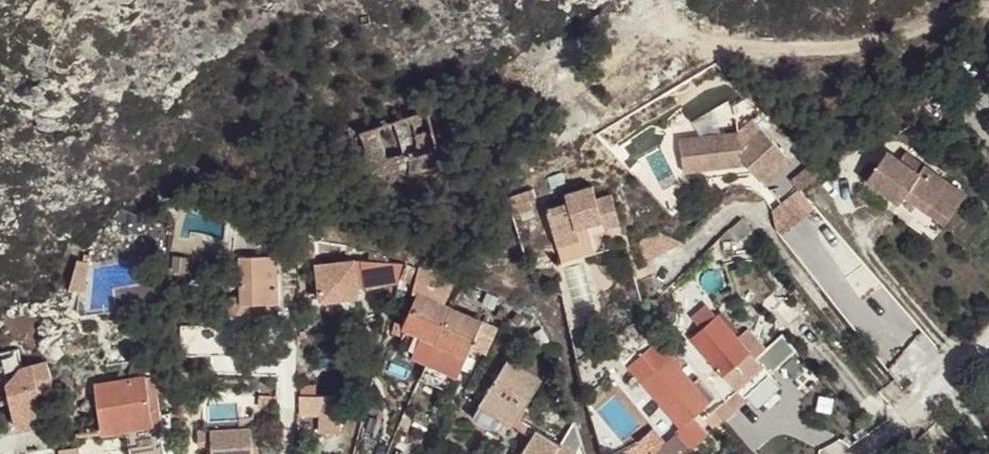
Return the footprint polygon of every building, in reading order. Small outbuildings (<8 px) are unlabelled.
[(406,159),(438,148),(426,112),(361,133),(365,145),(367,145),(375,166),(405,157),(406,159)] [(684,172),(746,164),(759,178),(785,154),(761,128),(744,144),(740,139),(738,131),(679,139),(684,172)] [(407,163),(406,159),(405,157),(375,166),(367,145),(365,145),(360,147),(369,176),(407,163)] [(888,150),(867,180),(899,203),(905,195),(944,223),(966,192),(925,162),(918,171),(888,150)] [(792,161),(785,154),(759,178),(766,185),(792,161)] [(527,184),(509,196),(513,212),(533,206),(527,184)] [(546,208),(557,244),(579,237),(577,229),(595,223),(598,231),(620,224),(611,194),(596,198),(592,184),(565,193),(568,202),(546,208)] [(579,237),(598,231),(595,223),(577,229),(579,237)] [(582,246),(579,237),(557,244),(560,253),(582,246)] [(84,253),(83,260),(89,261),(92,261),(92,257),(84,253)] [(240,257),(243,301),(279,299),(276,255),(240,257)] [(86,289),(89,261),(83,260),(78,259),(70,287),(86,289)] [(174,269),(189,271),(190,262),(175,260),(174,269)] [(359,293),(355,261),(317,267),(322,298),(359,293)] [(402,264),(364,261),(365,286),(397,281),(402,264)] [(411,281),(415,267),(406,265),(402,278),(411,281)] [(500,295),(487,290),(482,304),(495,308),(500,295)] [(412,357),(428,363),(452,307),(450,307),(433,299),(418,292),(404,327),(413,332),(421,336),(414,351),(412,357)] [(436,293),(433,299),(450,307),(453,300),(436,293)] [(452,307),(428,363),(458,376),(482,320),(452,307)] [(652,453),(683,453),(722,419),(714,409),(737,389),(743,396),(796,350),(782,334),(766,348),(756,357),(737,336),(718,314),(691,338),(717,367),(697,385),(671,356),(641,383),(669,414),(640,440),(652,453)] [(748,327),(737,336),(756,357),(766,348),(748,327)] [(227,348),(225,328),(196,330),(197,350),(227,348)] [(407,348),(414,351),(421,336),(413,332),(407,348)] [(541,379),(509,359),(481,404),(513,423),(541,379)] [(39,392),(31,364),(21,366),(8,382),(20,427),(41,422),(34,394),(39,392)] [(103,432),(132,428),(131,422),(152,418),(153,423),(163,421),(158,391),(147,392),(145,375),(95,383),(103,432)] [(714,409),(722,419),(746,398),(743,396),(737,389),(714,409)] [(324,432),(348,432),(348,393),(301,393),(301,413),(324,413),(324,432)] [(513,423),(481,404),(473,417),(504,437),(513,423)] [(153,423),(152,418),(131,422),(132,428),(153,424),(153,423)] [(239,419),(240,429),(251,429),(251,418),(239,419)] [(251,429),(240,429),(211,431),(213,453),(253,453),(251,429)] [(521,453),(553,453),(559,444),(536,430),(521,453)] [(640,440),(622,450),(626,453),(652,453),(640,440)] [(559,444),(553,453),(575,453),(559,444)]
